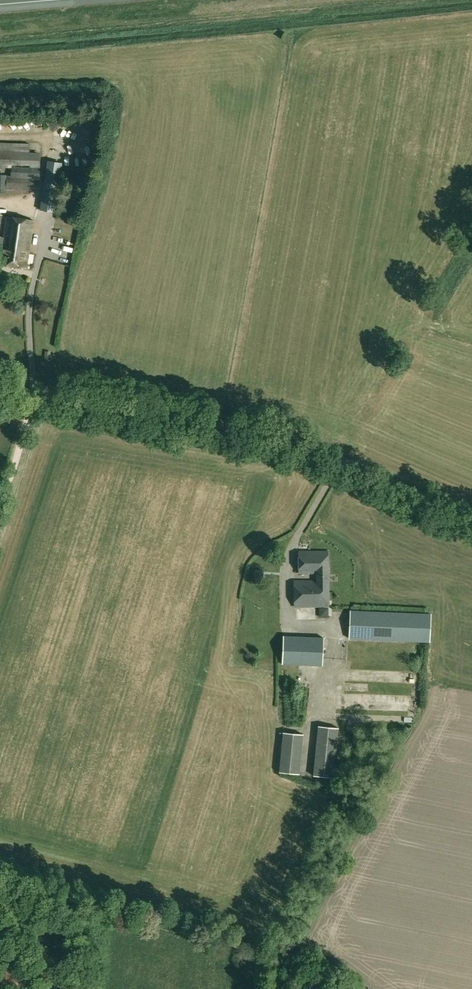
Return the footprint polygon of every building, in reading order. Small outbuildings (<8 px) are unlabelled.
[(30,122),(32,134),(42,132),(39,120),(30,122)] [(0,143),(0,167),(12,168),(12,172),(11,172),(11,175),(6,175),(6,174),(0,174),(0,193),(6,193),(6,190),(37,190),(37,179),(40,179),(41,152),(30,152),(30,143),(0,143)] [(63,167),(74,167),(73,153),(63,153),(63,167)] [(52,212),(57,182),(61,182),(62,175),(57,175),(58,169),(47,167),(45,179),(40,210),(52,212)] [(27,267),(33,220),(7,216),(4,237),(0,236),(0,248),(3,249),(1,263),(27,267)] [(294,607),(328,606),(328,552),(298,552),(299,574),(316,574),(317,581),(294,581),(294,607)] [(351,611),(349,638),(429,642),(430,614),(351,611)] [(322,663),(324,636),(288,633),(285,660),(322,663)] [(338,728),(318,726),(313,775),(334,777),(338,728)] [(303,734),(283,732),(279,772),(299,774),(303,734)]
